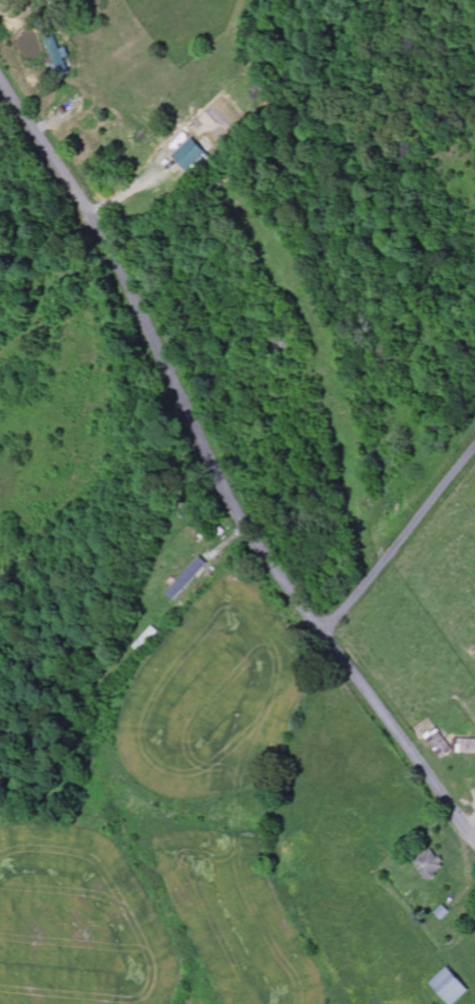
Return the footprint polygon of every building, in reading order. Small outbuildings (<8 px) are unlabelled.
[(64,78),(74,74),(68,58),(73,56),(70,48),(64,50),(57,34),(48,38),(64,78)] [(190,174),(211,156),(195,139),(175,157),(190,174)] [(176,601),(211,564),(203,557),(168,593),(176,601)] [(446,871),(436,850),(417,860),(428,880),(446,871)] [(453,913),(446,906),(437,913),(445,921),(453,913)] [(452,1003),(459,1003),(473,990),(451,967),(433,984),(452,1003)]
